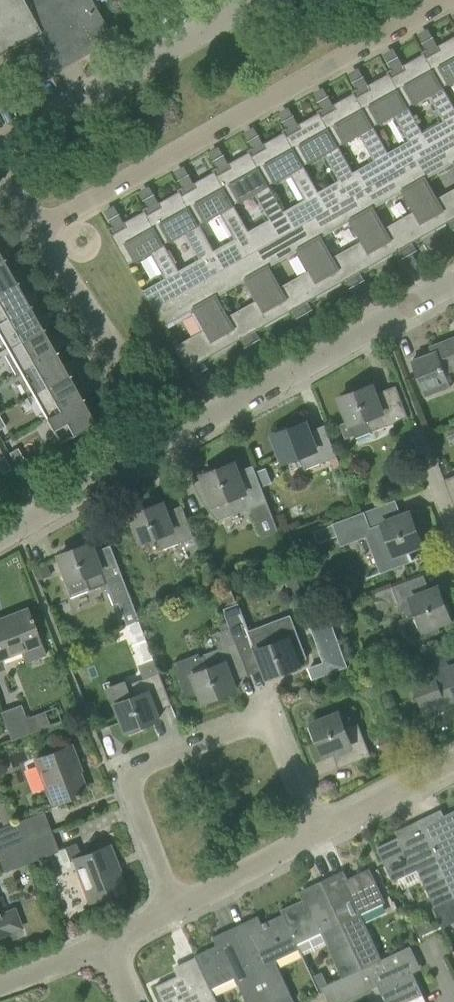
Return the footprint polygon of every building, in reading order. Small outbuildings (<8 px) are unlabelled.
[(19,43),(40,80),(60,68),(54,58),(69,49),(70,51),(108,30),(91,0),(0,0),(0,54),(19,43)] [(426,58),(442,86),(453,79),(453,36),(438,46),(440,50),(426,58)] [(391,77),(407,105),(428,93),(443,120),(422,132),(433,151),(453,139),(453,107),(442,86),(426,58),(423,53),(426,51),(426,49),(421,52),(423,54),(403,65),(405,69),(391,77)] [(370,89),(356,97),(372,125),(393,113),(408,139),(387,151),(398,171),(415,161),(433,151),(422,132),(407,105),(391,77),(388,72),(392,70),(391,69),(386,72),(388,74),(368,85),(370,89)] [(335,109),(321,117),(337,145),(358,133),(373,159),(352,171),(363,190),(398,171),(387,151),(382,143),(377,133),(372,125),(356,97),(353,92),(357,90),(356,89),(352,91),(353,93),(333,105),(335,109)] [(300,128),(287,136),(302,164),(324,152),(338,179),(317,191),(328,210),(363,190),(352,171),(337,145),(321,117),(319,111),(322,110),(321,108),(317,111),(318,113),(298,124),(300,128)] [(266,148),(252,156),(268,184),(289,172),(304,198),(282,210),(293,230),(310,220),(328,210),(317,191),(302,164),(287,136),(284,131),(287,129),(287,128),(282,131),(283,133),(263,144),(266,148)] [(384,129),(377,133),(382,143),(389,139),(384,129)] [(433,151),(415,161),(425,179),(426,179),(453,163),(453,139),(433,151)] [(231,168),(217,176),(233,204),(254,192),(269,218),(248,230),(258,249),(293,230),(282,210),(268,184),(252,156),(249,151),(252,149),(252,148),(247,150),(248,152),(228,164),(231,168)] [(384,228),(397,251),(449,222),(436,199),(437,198),(426,179),(425,179),(415,161),(398,171),(363,190),(373,208),(404,191),(415,210),(384,228)] [(196,187),(182,195),(198,223),(219,211),(234,238),(213,250),(224,269),(258,249),(248,230),(233,204),(217,176),(214,170),(217,168),(217,167),(212,170),(213,172),(194,183),(196,187)] [(161,207),(147,215),(163,243),(184,231),(199,257),(178,269),(189,289),(206,279),(224,269),(213,250),(198,223),(182,195),(179,190),(183,188),(182,187),(177,190),(179,192),(159,203),(161,207)] [(449,222),(453,219),(453,188),(437,198),(436,199),(449,222)] [(328,210),(310,220),(321,238),(352,220),(363,240),(332,257),(345,281),(397,251),(384,228),(373,208),(363,190),(328,210)] [(143,291),(153,309),(189,289),(178,269),(163,243),(147,215),(144,210),(148,208),(147,207),(143,209),(144,211),(124,223),(126,227),(112,235),(110,229),(113,227),(112,226),(108,229),(128,264),(150,252),(165,278),(143,291)] [(258,249),(268,267),(269,267),(299,250),(310,269),(280,287),(279,287),(292,310),(345,281),(332,257),(321,238),(310,220),(293,230),(258,249)] [(224,269),(206,279),(216,297),(247,279),(258,299),(227,316),(240,339),(292,310),(279,287),(280,287),(269,267),(268,267),(258,249),(224,269)] [(14,281),(2,259),(4,258),(3,257),(1,258),(0,259),(0,290),(4,288),(4,287),(14,281)] [(189,289),(153,309),(163,327),(195,309),(206,328),(174,346),(187,369),(240,339),(227,316),(216,297),(206,279),(189,289)] [(15,283),(17,281),(16,280),(14,281),(4,287),(4,288),(0,290),(0,320),(17,311),(17,310),(27,305),(15,283)] [(40,328),(28,306),(30,305),(29,303),(27,305),(17,310),(17,311),(0,320),(0,339),(5,348),(30,334),(40,328)] [(43,357),(53,351),(41,329),(43,328),(42,327),(40,328),(30,334),(5,348),(18,371),(43,357)] [(429,348),(431,353),(411,361),(425,396),(451,386),(445,371),(453,368),(453,338),(429,348)] [(56,380),(66,374),(54,352),(56,351),(55,350),(53,351),(43,357),(18,371),(31,395),(56,381),(56,380)] [(69,403),(80,398),(67,376),(69,374),(69,373),(66,374),(56,380),(56,381),(31,395),(45,418),(69,404),(69,403)] [(408,417),(396,386),(375,394),(371,385),(339,397),(348,420),(339,424),(345,439),(354,435),(355,438),(408,417)] [(93,421),(87,412),(80,399),(82,398),(82,396),(80,398),(69,403),(69,404),(45,418),(58,442),(95,421),(95,420),(93,421)] [(273,435),(280,454),(283,462),(299,456),(304,469),(336,457),(324,425),(308,431),(305,423),(273,435)] [(9,452),(17,465),(24,461),(17,448),(9,452)] [(2,473),(12,468),(4,455),(0,457),(0,469),(2,473)] [(203,479),(193,483),(204,503),(218,521),(251,508),(250,507),(267,501),(260,484),(253,465),(237,471),(234,463),(202,475),(203,479)] [(444,480),(453,506),(453,475),(444,480)] [(332,524),(341,546),(366,536),(380,573),(413,561),(412,560),(408,550),(422,545),(410,513),(401,516),(395,500),(332,524)] [(131,515),(138,534),(141,543),(157,537),(162,550),(183,542),(189,557),(202,552),(195,536),(193,536),(182,505),(166,511),(162,503),(131,515)] [(127,625),(139,620),(110,545),(94,551),(91,543),(59,555),(69,580),(65,582),(71,597),(105,584),(113,604),(119,602),(127,625)] [(45,564),(33,569),(38,580),(49,575),(45,564)] [(292,566),(281,570),(292,599),(303,594),(292,566)] [(403,618),(399,620),(408,644),(440,632),(437,624),(450,619),(438,587),(430,591),(423,575),(392,587),(403,618)] [(239,603),(223,609),(230,628),(248,675),(264,669),(267,678),(299,665),(297,660),(307,656),(291,614),(249,630),(239,603)] [(21,650),(26,661),(43,654),(39,643),(38,643),(25,610),(0,620),(0,658),(21,650)] [(202,652),(173,663),(187,698),(200,693),(203,702),(235,690),(232,681),(248,675),(230,628),(213,634),(219,649),(204,655),(202,652)] [(413,689),(423,714),(453,702),(453,647),(428,657),(431,665),(436,680),(413,689)] [(428,657),(416,662),(419,670),(431,665),(428,657)] [(109,686),(127,731),(159,719),(155,711),(171,705),(157,668),(153,659),(139,665),(144,678),(127,684),(126,680),(109,686)] [(10,740),(31,732),(20,704),(0,712),(0,713),(10,740)] [(311,724),(324,756),(332,752),(338,768),(370,756),(358,723),(344,729),(338,713),(311,724)] [(389,735),(380,738),(385,749),(393,746),(389,735)] [(36,759),(53,803),(84,790),(67,747),(36,759)] [(418,821),(453,898),(453,811),(433,821),(430,816),(418,821)] [(15,822),(23,842),(50,831),(43,812),(15,822)] [(434,907),(453,898),(418,821),(406,827),(409,832),(376,847),(392,881),(417,870),(434,907)] [(23,842),(15,822),(0,828),(0,850),(23,842)] [(50,831),(23,842),(30,861),(53,853),(58,851),(58,850),(50,831)] [(30,861),(23,842),(0,850),(0,866),(2,872),(30,861)] [(75,843),(64,848),(72,869),(76,867),(90,901),(122,888),(106,846),(80,856),(75,843)] [(333,876),(321,882),(362,969),(382,959),(361,913),(385,902),(369,868),(337,884),(333,876)] [(280,910),(282,914),(283,914),(297,943),(321,932),(342,978),(362,969),(321,882),(310,887),(313,895),(280,910)] [(434,907),(432,907),(442,928),(453,922),(453,898),(434,907)] [(5,933),(20,927),(13,910),(0,915),(0,935),(5,933)] [(236,927),(270,1001),(293,1001),(273,960),(299,948),(297,943),(283,914),(282,914),(251,929),(247,922),(236,927)] [(414,925),(419,937),(434,930),(428,918),(414,925)] [(196,958),(196,957),(211,989),(235,977),(247,1001),(270,1001),(236,927),(224,933),(227,940),(194,955),(196,958)] [(382,959),(362,969),(342,978),(322,987),(329,1001),(342,1001),(377,986),(385,1001),(407,1001),(423,995),(408,962),(415,959),(409,946),(391,955),(382,959)] [(211,989),(196,957),(196,958),(184,963),(188,970),(155,985),(163,1001),(217,1001),(211,989)]
